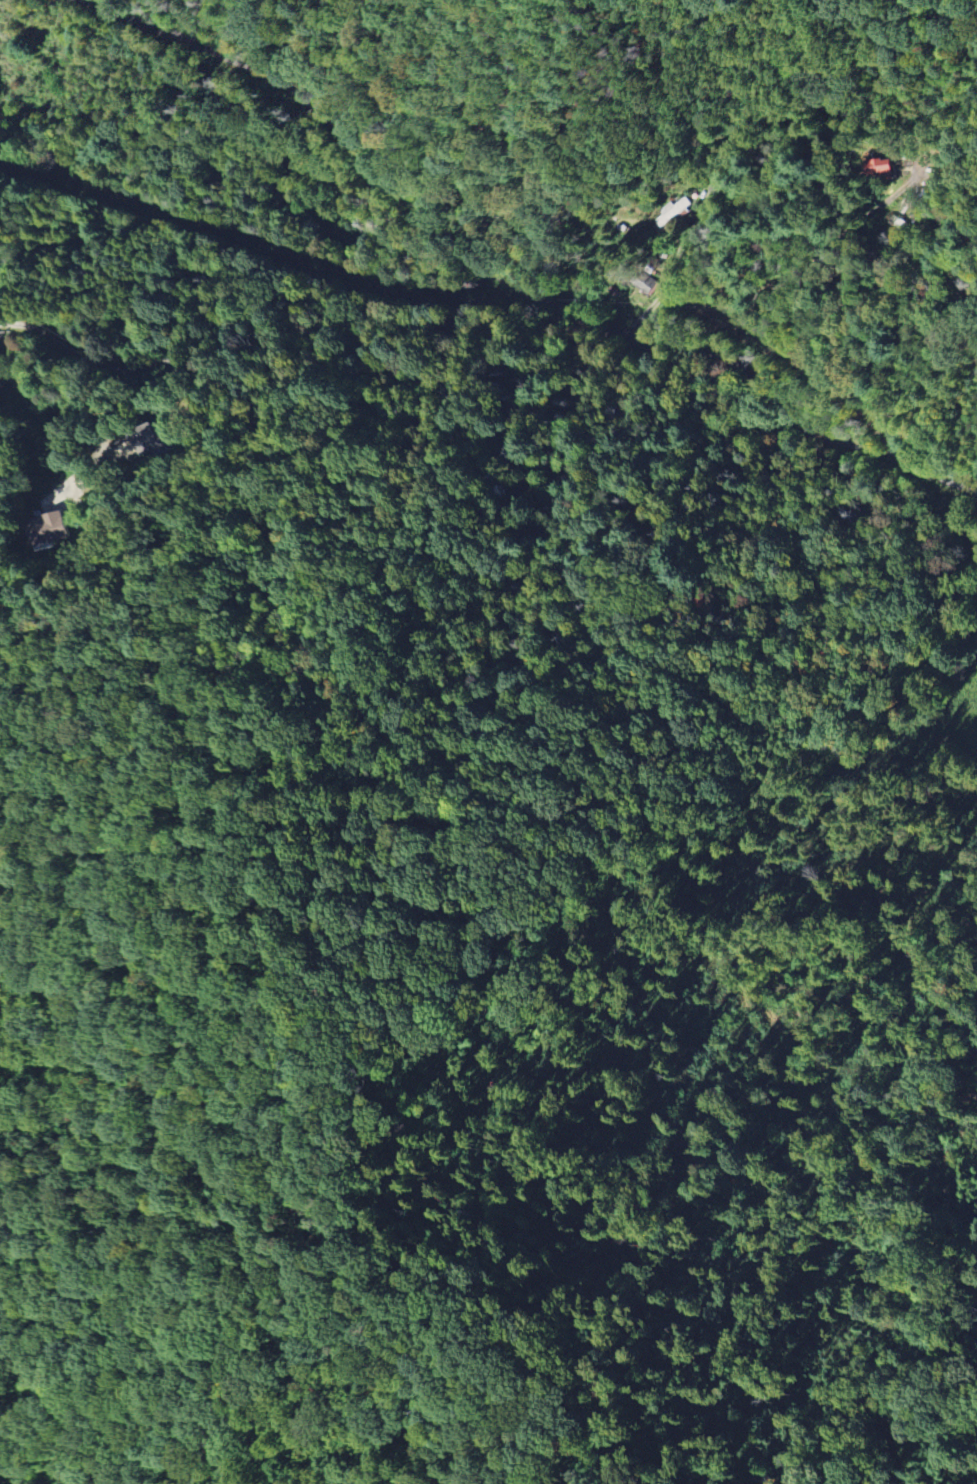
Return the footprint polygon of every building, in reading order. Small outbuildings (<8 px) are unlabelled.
[(900,172),(894,155),(865,165),(871,182),(900,172)] [(664,230),(694,203),(686,194),(656,221),(664,230)] [(133,436),(134,454),(164,451),(162,425),(143,426),(143,435),(133,436)]
